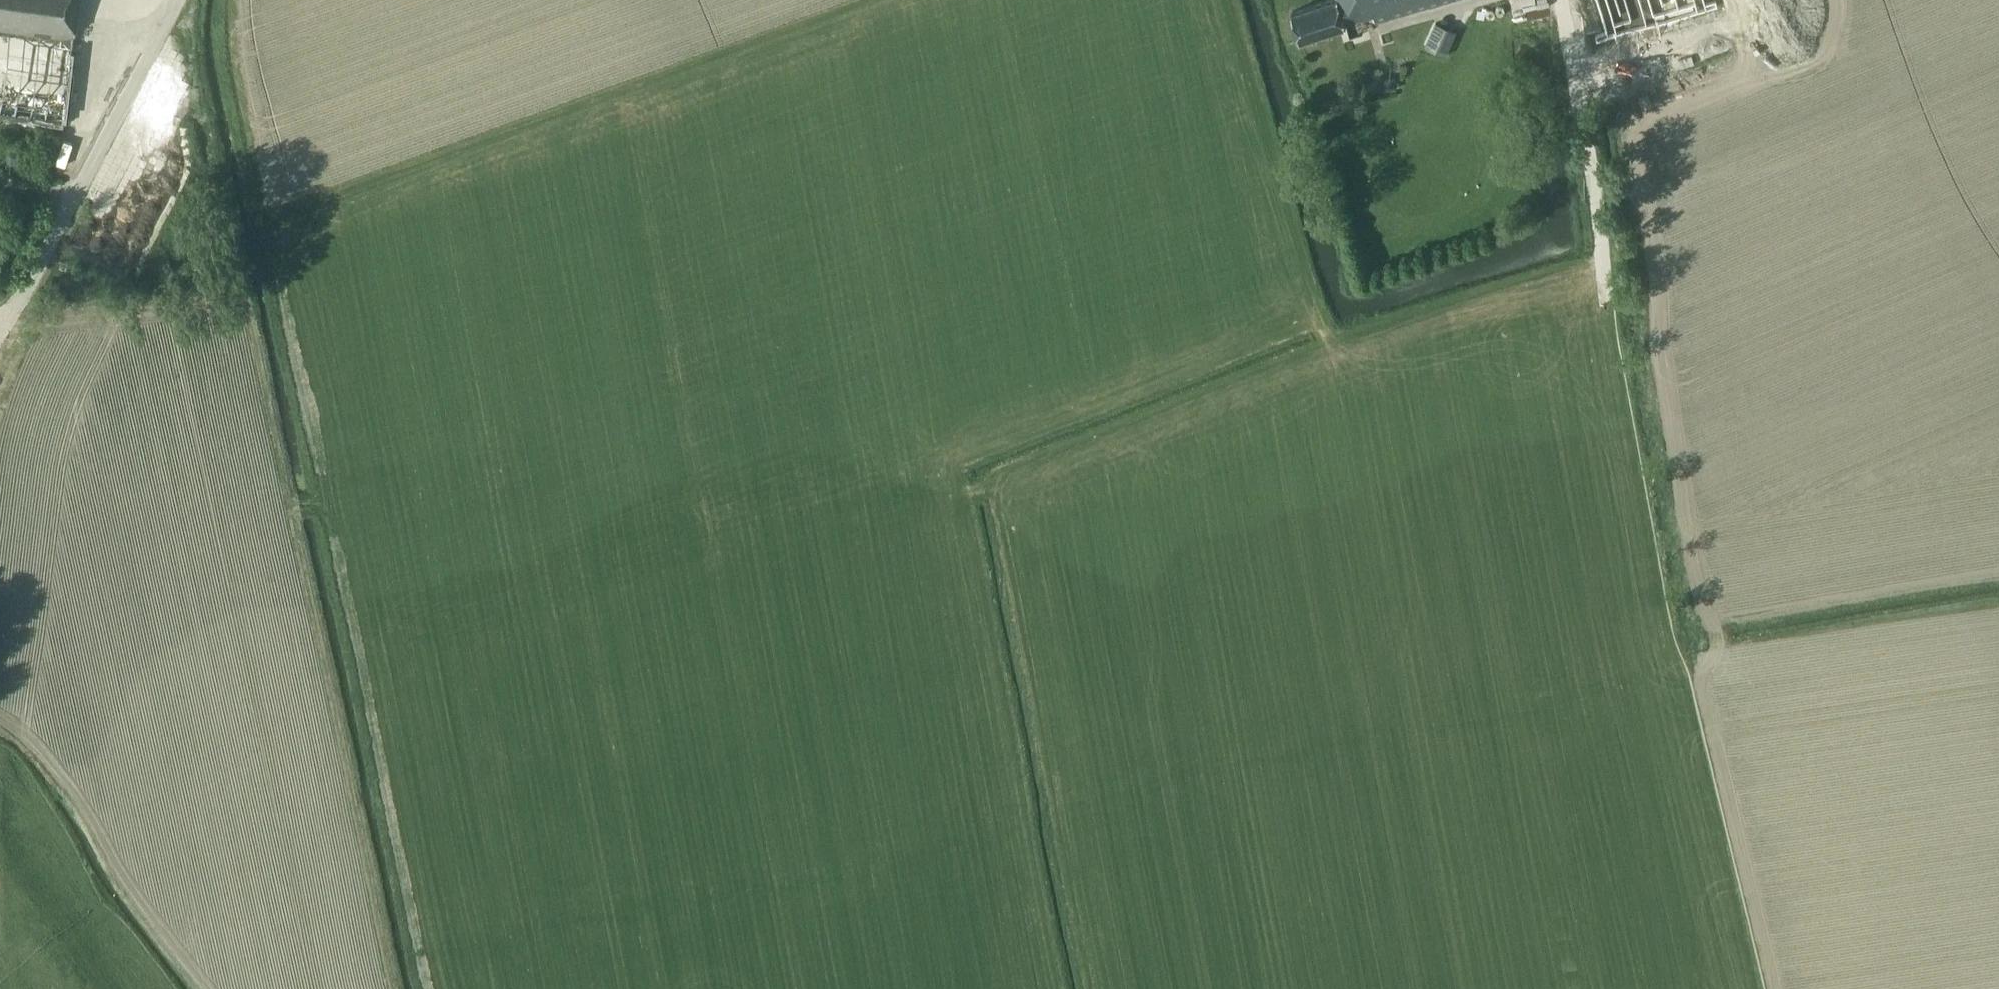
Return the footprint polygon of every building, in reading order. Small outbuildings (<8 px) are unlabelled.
[(63,125),(77,0),(0,0),(0,116),(63,125)] [(1450,0),(1325,0),(1292,10),(1301,40),(1347,26),(1346,23),(1373,15),(1375,22),(1450,0)] [(1601,22),(1677,0),(1595,0),(1601,22)] [(1450,54),(1461,28),(1438,19),(1428,45),(1450,54)] [(1384,89),(1396,87),(1395,74),(1382,76),(1384,89)]
